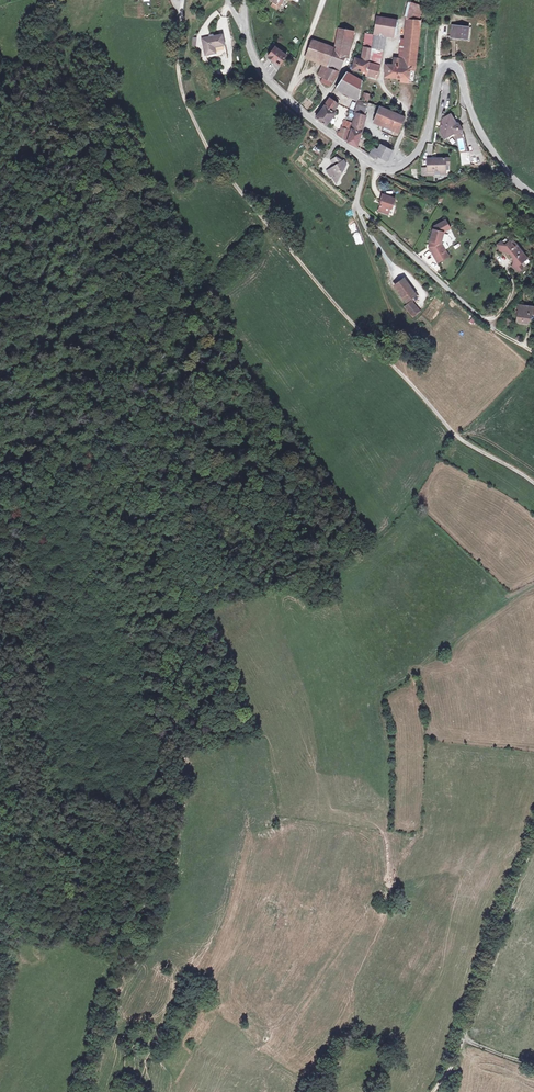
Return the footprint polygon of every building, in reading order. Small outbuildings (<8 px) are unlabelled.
[(274,1),(271,7),(277,10),(280,8),(284,0),(275,0),(274,1)] [(397,20),(377,17),(373,46),(379,47),(382,32),(395,34),(397,20)] [(417,66),(422,22),(408,19),(403,65),(400,65),(399,67),(389,65),(387,76),(403,77),(403,80),(416,82),(418,66),(417,66)] [(454,26),(454,37),(470,38),(470,27),(454,26)] [(340,28),(338,38),(351,41),(353,31),(340,28)] [(221,33),(201,38),(205,54),(215,52),(214,46),(223,44),(224,44),(221,33)] [(336,47),(331,64),(330,65),(341,70),(350,47),(351,41),(338,38),(336,47)] [(324,62),(330,45),(314,40),(307,56),(324,62)] [(215,52),(215,55),(221,54),(224,51),(226,50),(225,45),(223,44),(214,46),(215,52)] [(336,47),(330,45),(324,62),(331,64),(336,47)] [(354,69),(367,72),(369,63),(372,48),(366,47),(363,59),(356,58),(354,69)] [(289,56),(277,48),(270,58),(283,66),(289,56)] [(330,67),(330,65),(331,64),(324,62),(320,74),(334,81),(340,72),(330,67)] [(381,65),(369,63),(367,72),(379,74),(381,65)] [(361,98),(364,80),(348,72),(338,87),(361,98)] [(317,118),(328,125),(337,111),(334,109),(338,103),(336,102),(339,98),(334,94),(317,118)] [(358,105),(356,112),(357,113),(350,142),(359,146),(364,132),(363,132),(365,125),(364,125),(368,107),(358,105)] [(383,123),(388,110),(382,108),(377,121),(383,123)] [(407,117),(388,110),(383,123),(401,130),(407,117)] [(441,127),(440,131),(446,139),(456,132),(459,128),(457,123),(450,113),(443,118),(442,123),(443,123),(442,127),(441,127)] [(345,134),(347,128),(344,127),(342,133),(340,132),(339,135),(348,141),(350,135),(345,134)] [(387,161),(392,150),(381,145),(378,151),(373,148),(369,155),(374,158),(376,155),(383,159),(387,161)] [(469,152),(460,152),(461,165),(470,165),(469,152)] [(340,174),(344,172),(342,170),(346,168),(344,165),(347,163),(346,161),(337,156),(332,159),(334,162),(335,162),(337,161),(338,162),(328,169),(332,175),(333,174),(337,179),(341,177),(340,174)] [(428,159),(429,168),(429,172),(435,172),(447,171),(447,164),(446,158),(428,159)] [(435,176),(435,172),(429,172),(429,168),(424,168),(425,176),(435,176)] [(382,195),(377,209),(384,210),(384,209),(394,212),(398,202),(389,199),(389,197),(382,195)] [(427,250),(436,263),(446,256),(438,242),(442,232),(448,228),(444,221),(433,227),(427,244),(429,248),(427,250)] [(504,239),(496,246),(500,254),(504,252),(509,254),(513,259),(511,267),(517,272),(526,265),(523,262),(525,258),(512,243),(507,243),(504,239)] [(405,278),(395,285),(406,301),(416,294),(405,278)] [(419,311),(412,301),(405,306),(413,316),(419,311)] [(523,309),(521,324),(532,325),(533,316),(533,310),(523,309)]
